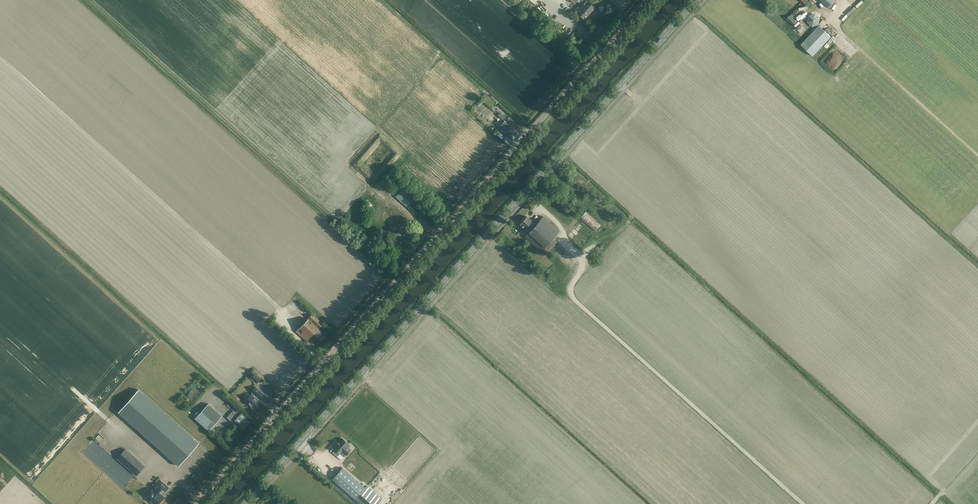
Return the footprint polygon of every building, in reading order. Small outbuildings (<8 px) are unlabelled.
[(585,0),(570,0),(574,4),(577,1),(582,5),(575,12),(584,20),(595,8),(586,0),(586,1),(585,0)] [(864,1),(863,0),(850,0),(851,1),(850,2),(856,8),(864,1)] [(602,16),(607,14),(603,4),(599,6),(602,16)] [(818,25),(820,18),(815,14),(808,16),(807,22),(812,27),(818,25)] [(794,26),(797,22),(789,15),(786,19),(794,26)] [(801,24),(797,29),(801,33),(805,28),(801,24)] [(812,56),(831,37),(819,25),(801,44),(812,56)] [(507,124),(510,121),(506,118),(503,115),(503,116),(501,114),(499,116),(501,118),(499,121),(501,123),(504,121),(507,124)] [(512,120),(508,124),(513,129),(516,125),(513,122),(514,122),(512,120)] [(510,133),(513,129),(508,124),(504,129),(506,131),(507,130),(510,133)] [(407,207),(408,208),(413,213),(416,209),(411,204),(410,205),(409,205),(413,200),(402,190),(396,197),(407,207)] [(595,231),(601,225),(585,212),(580,218),(595,231)] [(553,238),(559,231),(543,216),(536,224),(527,217),(520,225),(526,230),(523,234),(526,236),(525,237),(545,255),(557,241),(553,238)] [(319,328),(323,324),(312,314),(309,318),(317,326),(316,327),(308,319),(296,332),(307,341),(313,335),(320,341),(326,335),(318,328),(319,327),(319,328)] [(255,372),(251,377),(257,383),(261,378),(255,372)] [(264,394),(256,387),(251,391),(253,393),(251,394),(250,395),(248,392),(243,398),(246,400),(245,401),(255,409),(261,403),(257,400),(259,398),(260,399),(264,394)] [(138,389),(118,412),(178,465),(198,443),(176,423),(138,389)] [(209,431),(222,416),(209,404),(195,419),(209,431)] [(250,421),(238,410),(236,412),(233,410),(227,418),(234,424),(237,422),(244,428),(250,421)] [(107,456),(110,453),(94,438),(82,451),(86,454),(88,453),(92,456),(94,454),(97,457),(102,452),(107,456)] [(332,453),(337,457),(340,454),(342,451),(346,455),(351,450),(346,446),(349,444),(342,438),(340,442),(339,441),(336,445),(334,448),(335,449),(332,453)] [(117,458),(136,475),(145,466),(125,449),(117,458)] [(355,499),(365,488),(342,468),(332,479),(355,499)] [(162,493),(163,493),(164,493),(169,488),(161,480),(146,497),(154,503),(158,503),(164,498),(160,495),(162,493)] [(368,503),(377,503),(380,500),(375,496),(368,503)]
